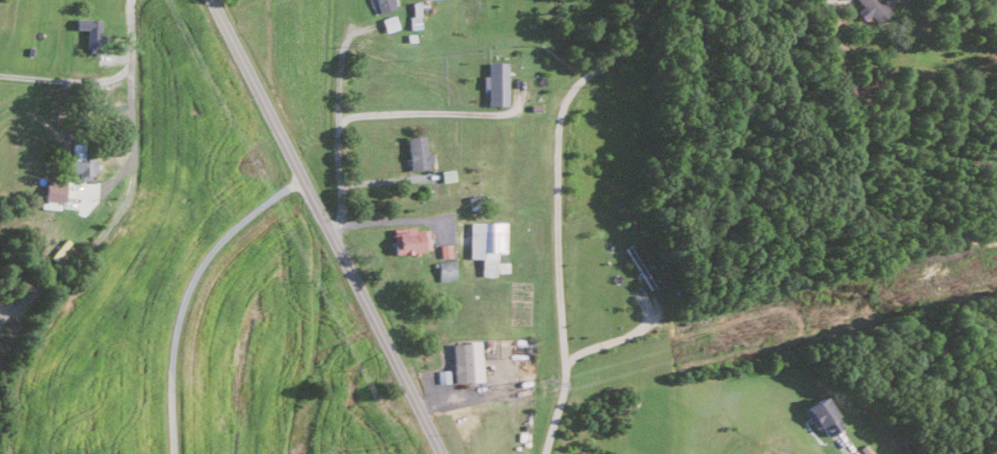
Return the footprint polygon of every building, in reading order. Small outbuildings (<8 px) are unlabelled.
[(390,0),(373,0),(375,12),(391,9),(390,0)] [(418,14),(430,14),(429,0),(418,0),(418,14)] [(860,20),(866,14),(874,23),(889,10),(879,0),(854,0),(859,5),(853,11),(860,20)] [(419,28),(417,1),(408,2),(410,29),(419,28)] [(396,28),(392,14),(379,19),(384,32),(396,28)] [(85,47),(98,48),(99,33),(97,33),(98,19),(74,18),(73,28),(86,29),(85,47)] [(486,104),(504,103),(503,60),(485,61),(486,104)] [(408,169),(429,166),(427,151),(425,152),(423,133),(404,135),(408,169)] [(67,171),(76,171),(76,177),(91,178),(91,158),(86,158),(87,151),(67,150),(67,171)] [(439,169),(440,181),(453,179),(452,168),(439,169)] [(61,199),(61,182),(41,182),(41,199),(61,199)] [(467,220),(467,257),(478,257),(478,275),(494,275),(494,271),(505,271),(505,262),(493,262),(493,252),(503,252),(503,220),(467,220)] [(426,228),(412,228),(412,226),(391,226),(391,252),(427,251),(426,228)] [(450,255),(449,243),(437,244),(439,257),(450,255)] [(436,260),(437,279),(454,279),(453,260),(436,260)] [(451,381),(479,380),(477,340),(449,341),(451,381)] [(823,435),(839,424),(819,394),(799,407),(812,426),(816,424),(823,435)]
